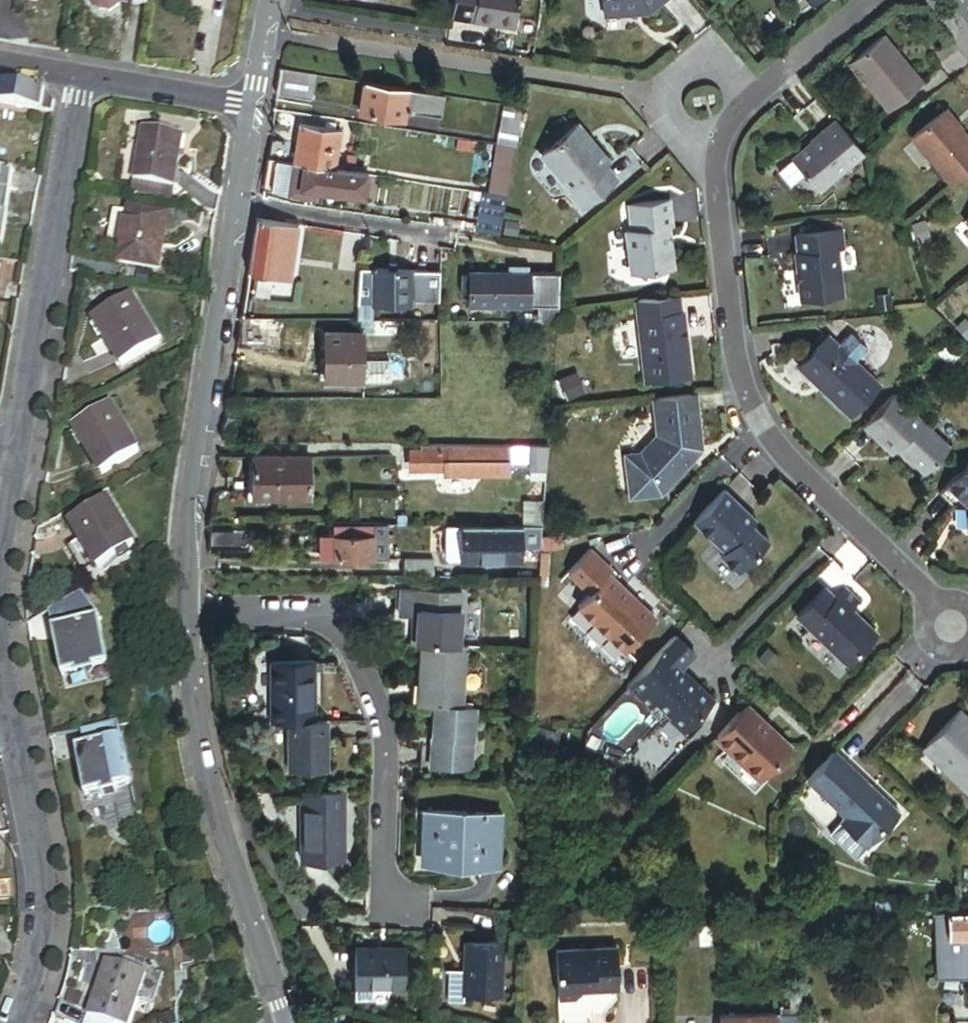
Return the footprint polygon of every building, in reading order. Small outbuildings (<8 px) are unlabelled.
[(93,2),(99,12),(110,14),(118,8),(119,1),(146,5),(147,0),(93,0),(93,2)] [(535,34),(541,0),(455,0),(451,21),(535,34)] [(671,0),(603,0),(604,19),(651,17),(671,0)] [(812,9),(824,0),(804,0),(812,9)] [(882,39),(879,42),(897,64),(901,61),(882,39)] [(897,64),(879,42),(848,67),(880,106),(900,89),(909,99),(923,87),(901,61),(897,64)] [(280,71),(276,98),(310,104),(314,76),(280,71)] [(0,83),(0,106),(50,115),(53,101),(44,90),(0,83)] [(401,121),(403,111),(407,92),(362,85),(357,114),(376,117),(388,119),(401,121)] [(900,89),(880,106),(888,116),(909,99),(900,89)] [(441,118),(444,98),(407,92),(403,111),(441,118)] [(515,150),(521,111),(511,109),(501,107),(495,147),(498,147),(515,150)] [(967,177),(967,141),(945,113),(911,143),(951,191),(967,177)] [(388,119),(376,117),(375,124),(387,125),(388,119)] [(324,122),(322,130),(334,132),(335,124),(324,122)] [(304,166),(330,171),(333,171),(335,158),(339,133),(334,132),(322,130),(299,126),(296,142),(293,164),(304,166)] [(845,175),(865,158),(837,126),(823,138),(821,136),(789,163),(818,198),(833,186),(845,175)] [(580,127),(542,157),(584,211),(619,183),(608,169),(612,166),(580,127)] [(184,139),(144,132),(134,185),(174,192),(184,139)] [(272,139),(268,160),(293,164),(296,142),(272,139)] [(489,197),(506,200),(510,175),(515,150),(498,147),(489,197)] [(333,171),(358,175),(360,162),(335,158),(333,171)] [(293,164),(268,160),(263,190),(287,194),(293,164)] [(312,198),(314,191),(300,189),(304,166),(293,164),(287,194),(312,198)] [(314,191),(325,193),(330,171),(304,166),(300,189),(314,191)] [(363,199),(366,176),(358,175),(333,171),(330,171),(325,193),(363,199)] [(12,193),(15,176),(0,174),(0,191),(12,193)] [(855,187),(845,175),(833,186),(843,197),(855,187)] [(8,215),(11,196),(12,193),(0,191),(0,214),(8,215)] [(489,197),(483,196),(476,235),(499,239),(506,200),(489,197)] [(673,204),(631,209),(634,235),(627,236),(631,277),(675,272),(670,230),(676,229),(673,204)] [(129,216),(113,213),(108,244),(123,247),(129,216)] [(169,220),(129,213),(129,216),(123,247),(120,266),(160,273),(169,220)] [(290,227),(257,222),(249,276),(256,277),(271,279),(290,282),(297,239),(289,238),(290,227)] [(298,228),(290,227),(289,238),(297,239),(298,228)] [(839,234),(793,239),(795,258),(791,258),(796,306),(840,303),(835,253),(841,252),(839,234)] [(503,265),(503,274),(515,274),(515,265),(503,265)] [(515,274),(527,275),(527,266),(515,265),(515,274)] [(371,271),(358,270),(354,320),(367,321),(368,305),(371,271)] [(386,272),(371,271),(368,305),(407,308),(409,273),(394,272),(386,272)] [(438,275),(409,273),(407,308),(407,322),(435,322),(438,275)] [(530,307),(531,275),(527,275),(515,274),(503,274),(466,273),(465,305),(530,307)] [(536,307),(558,308),(560,275),(531,275),(530,307),(536,307)] [(271,279),(256,277),(254,291),(269,293),(271,279)] [(681,299),(638,305),(648,387),(693,381),(686,319),(683,319),(681,299)] [(127,303),(90,323),(119,376),(156,356),(127,303)] [(556,325),(557,315),(558,308),(536,307),(536,325),(556,325)] [(270,346),(270,318),(242,317),(241,323),(240,345),(270,346)] [(326,356),(364,357),(365,334),(326,333),(326,356)] [(851,337),(839,350),(856,365),(868,352),(851,337)] [(829,341),(799,374),(851,422),(881,389),(856,365),(839,350),(829,341)] [(364,381),(364,357),(326,356),(325,380),(364,381)] [(584,390),(581,370),(563,373),(566,392),(584,390)] [(894,398),(864,431),(894,458),(900,453),(928,477),(952,451),(894,398)] [(695,399),(653,404),(659,437),(640,460),(624,462),(631,504),(663,499),(695,466),(694,453),(704,452),(695,399)] [(108,413),(69,434),(96,483),(135,461),(108,413)] [(508,481),(509,448),(419,446),(419,474),(447,474),(447,480),(508,481)] [(545,476),(547,449),(527,448),(527,476),(545,476)] [(694,453),(695,466),(705,457),(704,452),(694,453)] [(310,459),(253,457),(252,491),(309,493),(310,459)] [(950,487),(964,500),(966,497),(967,499),(967,467),(950,487)] [(742,508),(726,493),(694,528),(724,556),(720,560),(741,579),(773,546),(755,529),(738,513),(742,508)] [(518,502),(516,529),(542,529),(543,504),(518,502)] [(107,503),(68,525),(95,574),(115,562),(122,558),(135,551),(107,503)] [(738,513),(755,529),(760,525),(742,508),(738,513)] [(313,523),(312,556),(326,557),(327,555),(327,525),(327,524),(313,523)] [(327,525),(327,555),(368,556),(368,537),(354,537),(347,537),(347,526),(327,525)] [(354,537),(368,537),(369,527),(354,527),(354,537)] [(442,560),(455,560),(456,527),(443,527),(442,560)] [(515,565),(516,550),(516,529),(456,527),(455,560),(455,563),(515,565)] [(213,529),(211,549),(256,550),(257,530),(213,529)] [(516,550),(540,550),(541,541),(542,529),(516,529),(516,550)] [(122,558),(115,562),(118,567),(125,563),(122,558)] [(398,575),(429,576),(429,560),(399,559),(398,575)] [(608,579),(579,613),(629,656),(658,622),(608,579)] [(829,591),(801,621),(853,668),(883,637),(856,612),(863,604),(849,593),(842,601),(829,591)] [(419,647),(457,649),(461,597),(416,594),(414,619),(418,619),(417,647),(419,647)] [(80,597),(47,616),(60,679),(75,676),(80,679),(87,677),(92,673),(107,670),(97,618),(80,597)] [(677,639),(630,691),(652,712),(656,708),(669,721),(685,736),(715,703),(684,674),(698,658),(677,639)] [(461,712),(464,649),(457,649),(419,647),(417,691),(415,710),(427,710),(461,712)] [(274,667),(273,726),(291,726),(317,727),(318,668),(274,667)] [(409,691),(408,709),(415,710),(417,691),(409,691)] [(794,748),(751,707),(720,739),(731,749),(764,780),(779,764),(794,748)] [(656,708),(652,712),(650,715),(664,727),(669,721),(656,708)] [(471,774),(474,712),(461,712),(427,710),(425,740),(429,740),(428,771),(471,774)] [(929,748),(951,768),(947,773),(967,792),(967,717),(963,712),(929,748)] [(117,723),(78,729),(81,745),(83,758),(76,759),(82,794),(100,791),(101,795),(115,792),(114,788),(130,785),(117,723)] [(327,773),(328,727),(317,727),(291,726),(290,772),(327,773)] [(420,771),(428,771),(429,740),(425,740),(422,740),(420,771)] [(81,745),(73,747),(76,759),(83,758),(81,745)] [(951,768),(929,748),(925,753),(947,773),(951,768)] [(764,780),(731,749),(721,759),(757,794),(783,767),(779,764),(764,780)] [(840,752),(812,782),(846,814),(849,810),(855,816),(851,819),(845,826),(870,849),(876,842),(879,845),(907,815),(840,752)] [(82,794),(77,795),(83,824),(105,819),(107,825),(132,820),(127,798),(132,797),(130,785),(114,788),(115,792),(101,795),(100,791),(82,794)] [(346,805),(302,804),(299,871),(343,873),(346,805)] [(849,810),(846,814),(851,819),(855,816),(849,810)] [(497,819),(422,815),(420,865),(494,869),(497,819)] [(948,938),(963,937),(962,913),(947,913),(948,938)] [(697,924),(698,948),(711,948),(711,924),(697,924)] [(948,951),(963,950),(963,937),(948,938),(948,951)] [(582,951),(559,952),(558,997),(578,996),(584,991),(620,990),(620,950),(598,951),(598,956),(582,956),(582,951)] [(949,979),(964,978),(963,950),(948,951),(949,979)] [(361,989),(397,990),(411,990),(412,953),(362,952),(361,989)] [(507,958),(470,957),(468,1006),(506,1007),(507,958)] [(108,964),(84,1022),(130,1022),(148,981),(108,964)] [(800,987),(787,987),(787,1010),(779,1010),(779,1018),(779,1022),(801,1022),(800,987)] [(397,1001),(397,990),(361,989),(361,999),(397,1001)]
